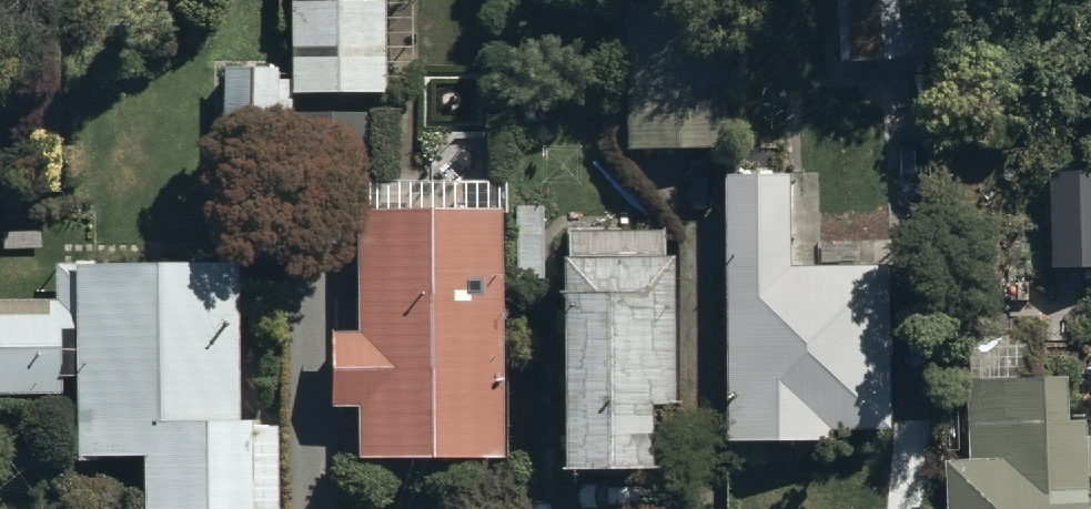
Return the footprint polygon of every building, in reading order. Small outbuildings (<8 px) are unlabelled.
[(378,89),(378,0),(289,0),(288,89),(378,89)] [(627,142),(716,141),(714,0),(625,0),(627,142)] [(275,61),(218,60),(216,209),(272,210),(274,103),(284,103),(284,69),(275,69),(275,61)] [(929,193),(920,67),(880,70),(889,196),(929,193)] [(1052,162),(1052,260),(1090,260),(1090,162),(1052,162)] [(728,164),(731,426),(782,425),(783,441),(831,440),(831,425),(889,424),(887,259),(791,260),(790,163),(728,164)] [(358,447),(499,448),(500,201),(358,200),(358,321),(333,321),(333,396),(358,396),(358,447)] [(560,240),(559,450),(641,450),(641,385),(664,385),(665,243),(654,243),(654,221),(568,221),(568,240),(560,240)] [(240,508),(238,245),(71,247),(73,442),(143,441),(144,508),(195,508),(240,508)] [(58,387),(56,294),(0,295),(0,388),(58,387)] [(968,370),(969,451),(950,451),(950,508),(1090,508),(1090,496),(1090,426),(1087,426),(1087,413),(1067,413),(1067,369),(968,370)]
